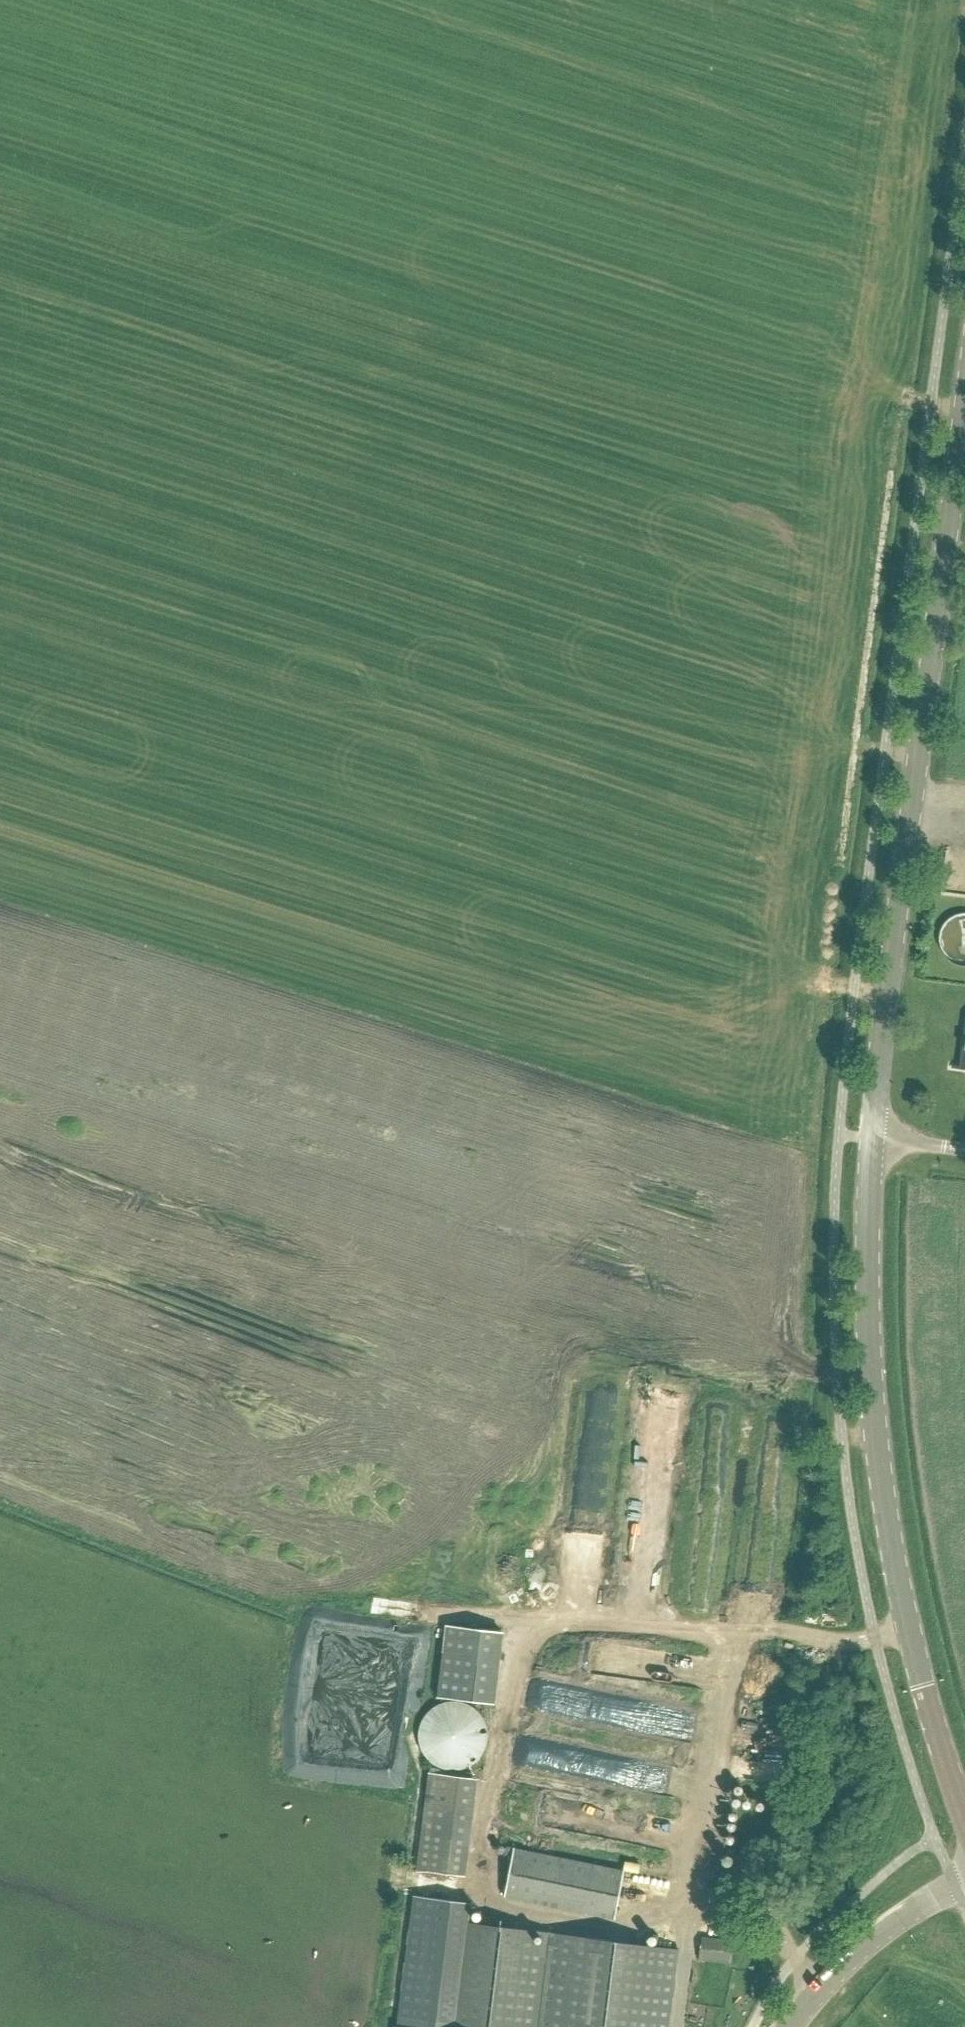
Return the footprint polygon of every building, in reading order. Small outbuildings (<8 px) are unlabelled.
[(437,1695),(496,1701),(503,1629),(444,1623),(437,1695)] [(414,1869),(464,1875),(476,1778),(426,1772),(414,1869)] [(600,1820),(602,1810),(577,1805),(575,1815),(600,1820)] [(614,1919),(624,1871),(513,1849),(503,1897),(614,1919)] [(675,1949),(675,1947),(534,1930),(523,1928),(507,1926),(491,1924),(470,1922),(469,1922),(470,1919),(471,1903),(414,1896),(411,1913),(398,2021),(397,2026),(666,2026),(675,1949)] [(730,1963),(733,1940),(701,1935),(698,1959),(730,1963)]
